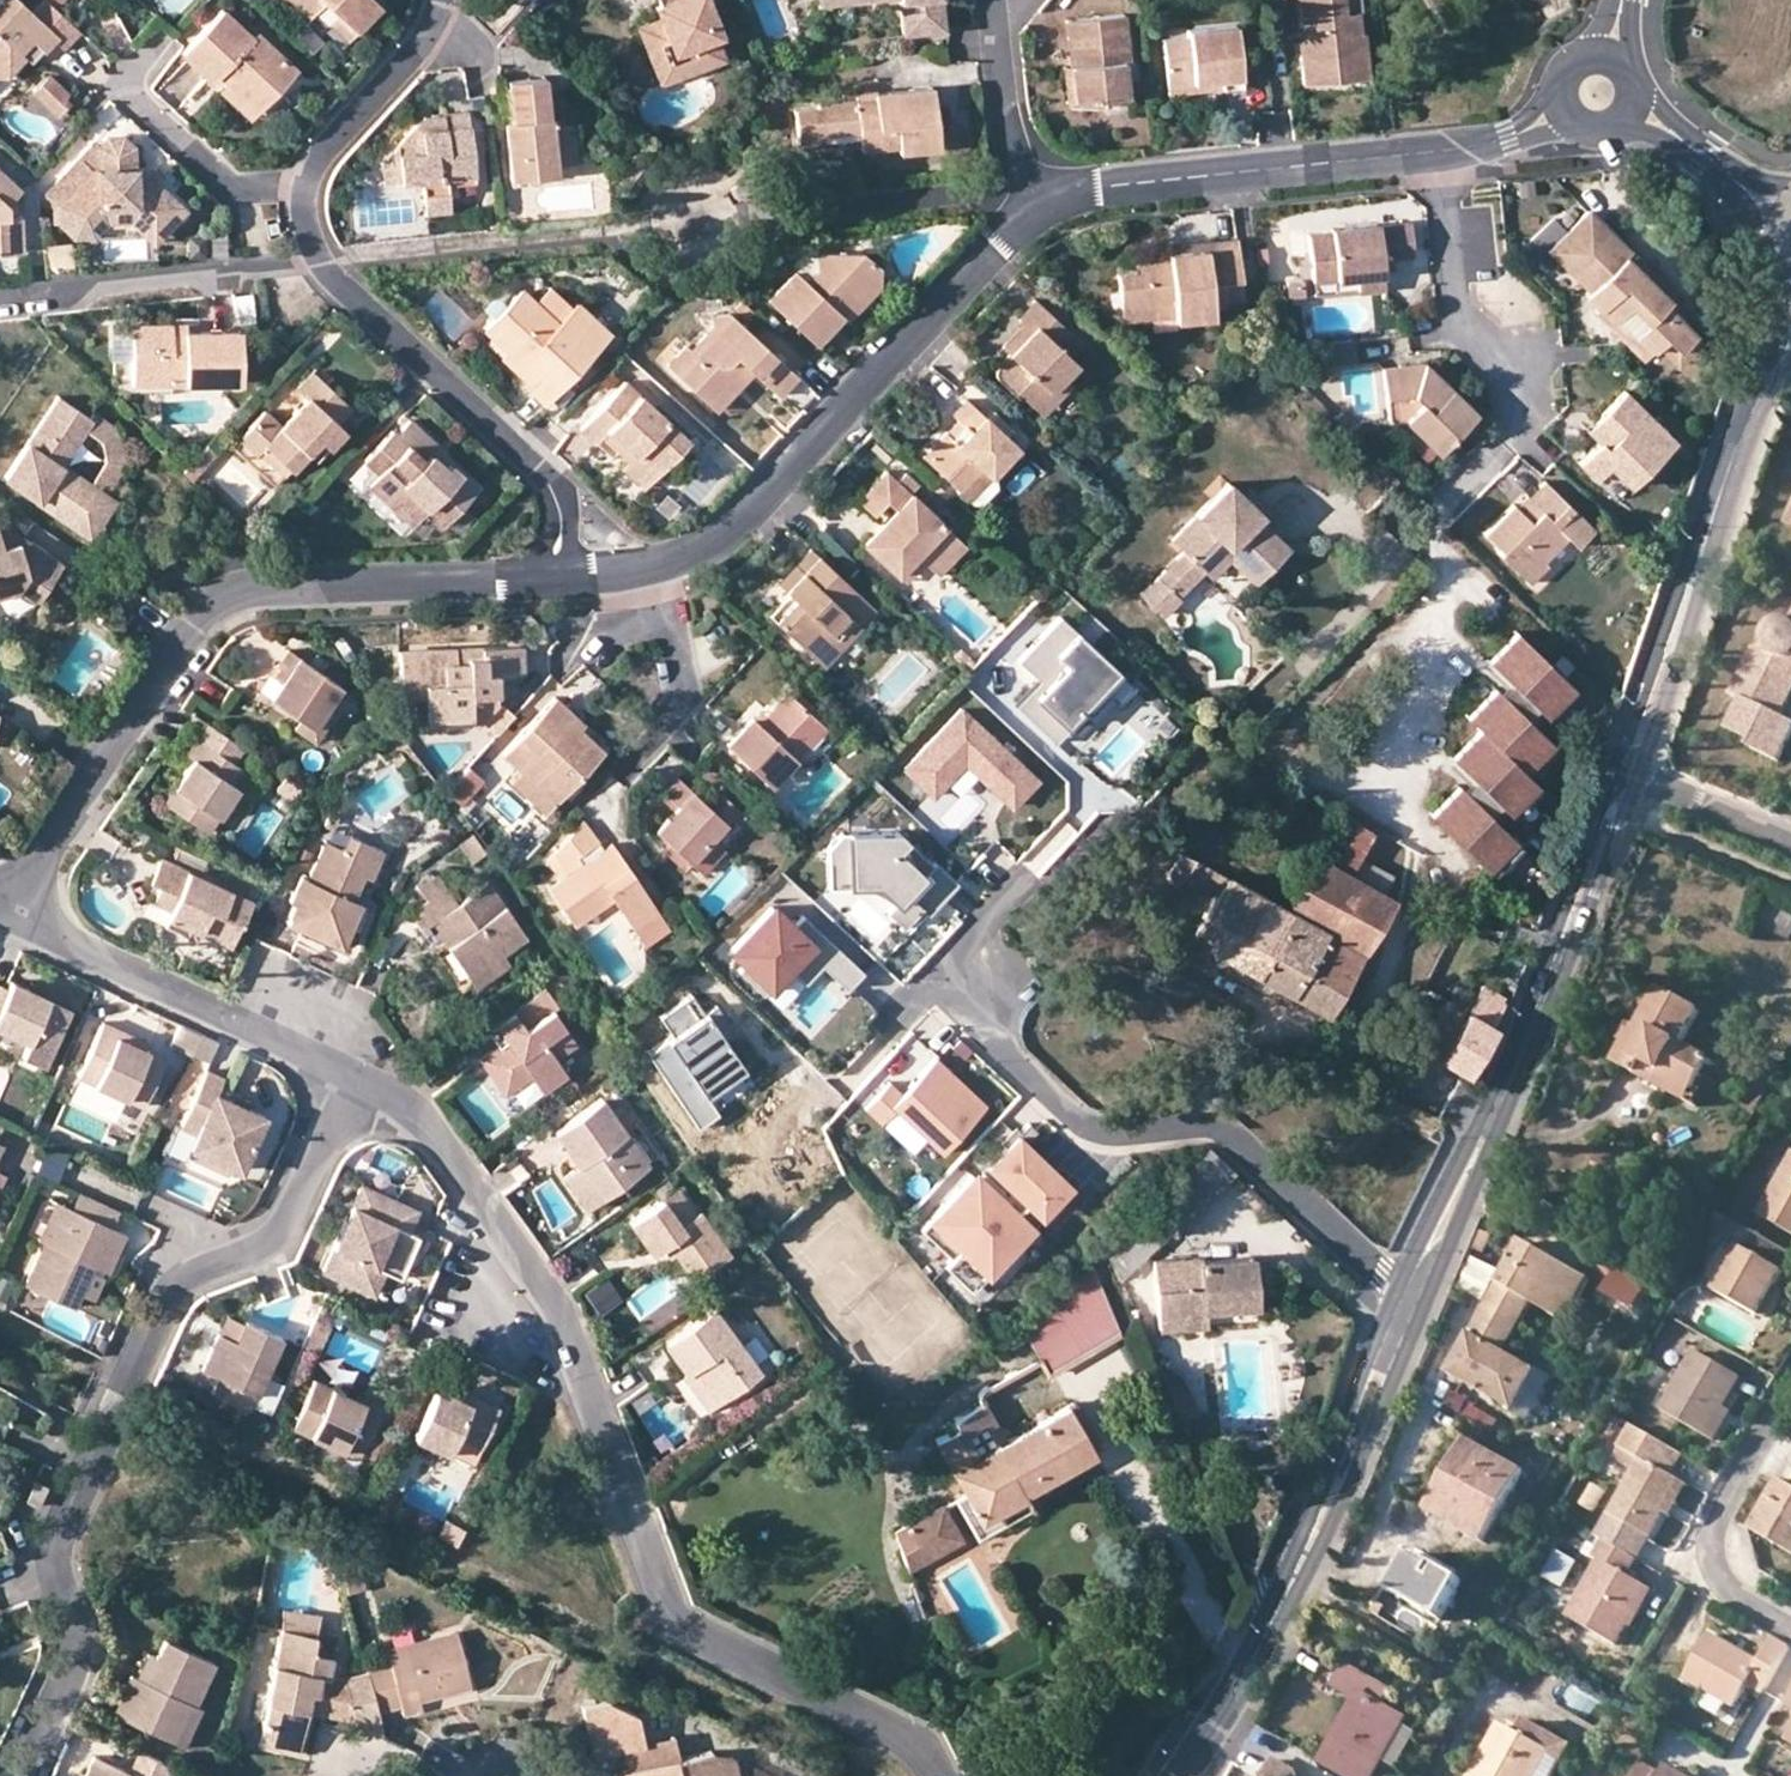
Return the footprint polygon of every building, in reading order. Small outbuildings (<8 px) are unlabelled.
[(52,4),(38,18),(19,0),(0,0),(0,73),(4,78),(7,78),(28,59),(24,55),(36,43),(45,52),(47,54),(58,44),(68,55),(87,37),(54,6),(52,4)] [(311,15),(313,12),(324,1),(355,30),(379,5),(373,0),(295,0),(311,15)] [(661,5),(668,2),(671,13),(659,17),(639,26),(647,48),(660,43),(667,40),(673,52),(692,45),(695,53),(700,67),(722,58),(714,35),(719,32),(708,0),(659,0),(661,5)] [(898,10),(899,0),(818,0),(820,16),(898,10)] [(899,0),(898,10),(901,32),(943,29),(940,0),(899,0)] [(1302,31),(1298,31),(1303,82),(1368,75),(1364,31),(1360,31),(1358,11),(1344,12),(1343,0),(1299,0),(1302,31)] [(1360,0),(1343,0),(1344,12),(1358,11),(1361,10),(1360,0)] [(355,30),(324,1),(313,12),(327,25),(329,23),(347,39),(355,30)] [(655,7),(659,17),(671,13),(668,2),(661,5),(655,7)] [(220,72),(229,80),(259,110),(296,70),(256,32),(252,36),(223,9),(184,52),(213,79),(220,72)] [(1123,14),(1066,20),(1075,99),(1126,93),(1122,60),(1128,60),(1123,14)] [(1165,40),(1169,83),(1220,78),(1222,86),(1240,84),(1235,27),(1188,31),(1188,38),(1165,40)] [(669,62),(695,53),(692,45),(673,52),(667,40),(660,43),(669,62)] [(36,43),(24,55),(28,59),(33,64),(45,52),(36,43)] [(660,83),(700,67),(695,53),(669,62),(660,43),(647,48),(660,83)] [(68,94),(48,75),(34,90),(59,113),(69,102),(64,98),(68,94)] [(511,120),(505,121),(510,177),(556,172),(556,164),(574,162),(570,121),(561,122),(561,118),(550,119),(550,117),(548,117),(544,77),(508,81),(509,87),(508,88),(511,120)] [(1170,91),(1222,86),(1220,78),(1169,83),(1170,91)] [(252,118),(259,110),(229,80),(222,88),(252,118)] [(817,107),(796,109),(799,140),(823,138),(822,133),(858,130),(860,148),(897,144),(898,149),(938,145),(933,86),(875,92),(875,91),(856,92),(856,98),(817,102),(817,107)] [(501,88),(505,121),(511,120),(508,88),(501,88)] [(467,113),(444,114),(446,128),(421,128),(416,123),(396,145),(401,181),(421,180),(425,211),(450,209),(448,182),(474,180),(467,113)] [(422,116),(416,123),(421,128),(446,128),(444,114),(422,116)] [(60,203),(62,221),(89,221),(105,204),(137,204),(138,213),(162,235),(186,210),(156,181),(140,167),(135,167),(134,146),(123,137),(109,137),(99,147),(94,141),(46,190),(48,204),(60,203)] [(384,182),(401,181),(396,145),(382,161),(384,182)] [(640,153),(621,180),(629,187),(649,160),(640,153)] [(155,166),(140,167),(156,181),(163,174),(155,166)] [(23,251),(22,215),(9,214),(8,203),(22,189),(0,169),(0,252),(23,251)] [(749,177),(732,188),(739,198),(757,187),(749,177)] [(155,242),(162,235),(138,213),(137,204),(105,204),(89,221),(62,221),(73,233),(94,233),(105,221),(132,222),(155,242)] [(1585,289),(1600,303),(1614,316),(1611,319),(1646,352),(1657,340),(1664,333),(1677,345),(1693,328),(1664,301),(1675,289),(1587,207),(1548,249),(1588,286),(1585,289)] [(1384,287),(1382,267),(1381,256),(1392,256),(1412,254),(1409,222),(1378,225),(1378,223),(1331,228),(1331,231),(1309,234),(1314,280),(1356,276),(1357,289),(1384,287)] [(1237,238),(1210,241),(1211,248),(1169,252),(1170,258),(1135,261),(1137,272),(1118,273),(1122,306),(1148,304),(1173,301),(1174,315),(1208,311),(1207,301),(1213,300),(1243,297),(1237,238)] [(817,270),(818,253),(818,241),(812,241),(790,268),(794,271),(807,282),(817,270)] [(1168,245),(1169,252),(1211,248),(1210,241),(1168,245)] [(47,269),(69,268),(68,242),(46,242),(47,269)] [(816,342),(842,314),(858,296),(852,291),(858,286),(879,286),(878,266),(861,251),(818,253),(817,270),(807,282),(794,271),(768,298),(816,342)] [(1393,266),(1392,256),(1381,256),(1382,267),(1393,266)] [(551,284),(536,300),(558,321),(573,304),(551,284)] [(848,319),(879,286),(858,286),(852,291),(858,296),(842,314),(848,319)] [(558,321),(536,300),(523,287),(486,328),(509,350),(537,375),(531,382),(528,385),(545,400),(609,332),(577,300),(573,304),(558,321)] [(1215,317),(1213,300),(1207,301),(1208,311),(1174,315),(1175,321),(1215,317)] [(1174,315),(1173,301),(1148,304),(1149,318),(1150,328),(1175,326),(1175,321),(1174,315)] [(1022,319),(1019,323),(1031,333),(1012,354),(998,370),(993,375),(1018,396),(1020,394),(1036,408),(1062,378),(1066,382),(1081,365),(1056,343),(1067,330),(1036,303),(1024,317),(1022,319)] [(1597,306),(1611,319),(1614,316),(1600,303),(1597,306)] [(1148,304),(1122,306),(1123,320),(1149,318),(1148,304)] [(685,345),(668,363),(717,410),(752,371),(778,395),(797,374),(730,313),(711,316),(711,324),(689,348),(685,345)] [(184,322),(171,323),(171,331),(184,331),(184,322)] [(240,331),(184,331),(171,331),(171,323),(131,323),(131,381),(240,380),(240,331)] [(1000,344),(1012,354),(1031,333),(1019,323),(1000,344)] [(1701,336),(1693,328),(1677,345),(1664,333),(1657,340),(1678,360),(1701,336)] [(503,357),(531,382),(537,375),(509,350),(503,357)] [(1427,361),(1384,366),(1389,418),(1407,416),(1437,448),(1475,409),(1452,385),(1450,386),(1427,361)] [(319,362),(312,369),(327,384),(335,377),(319,362)] [(291,467),(307,450),(319,437),(329,447),(346,429),(338,421),(351,407),(327,384),(312,369),(295,387),(305,397),(281,423),(265,409),(239,436),(254,452),(263,442),(291,467)] [(1070,385),(1066,382),(1062,378),(1036,408),(1043,415),(1070,385)] [(630,458),(651,477),(688,437),(626,379),(582,425),(578,421),(553,447),(570,463),(600,430),(607,423),(637,451),(630,458)] [(1625,390),(1594,422),(1612,440),(1603,448),(1600,444),(1579,464),(1597,482),(1611,468),(1630,487),(1676,441),(1625,390)] [(74,523),(99,485),(91,479),(64,460),(86,426),(94,415),(61,393),(8,472),(40,494),(37,499),(74,523)] [(955,413),(966,424),(971,429),(958,443),(953,438),(949,435),(933,452),(927,459),(947,478),(955,469),(970,482),(984,467),(992,474),(1018,446),(968,399),(955,413)] [(99,485),(107,490),(125,459),(121,427),(97,410),(94,415),(86,426),(104,439),(107,456),(91,479),(99,485)] [(438,447),(409,419),(397,433),(393,429),(364,459),(379,473),(369,484),(411,524),(426,508),(442,523),(476,488),(451,463),(447,467),(433,453),(438,447)] [(1586,430),(1600,444),(1603,448),(1612,440),(1594,422),(1586,430)] [(600,430),(630,458),(637,451),(607,423),(600,430)] [(966,424),(953,438),(958,443),(971,429),(966,424)] [(317,459),(329,447),(319,437),(307,450),(317,459)] [(651,477),(630,458),(623,465),(644,484),(651,477)] [(996,479),(992,474),(984,467),(970,482),(962,491),(974,503),(984,502),(997,488),(996,479)] [(962,491),(970,482),(955,469),(947,478),(962,491)] [(862,542),(883,562),(889,556),(904,569),(917,555),(924,562),(930,568),(959,538),(887,470),(859,499),(875,513),(887,500),(895,508),(862,542)] [(1514,504),(1485,533),(1502,548),(1498,553),(1528,582),(1547,562),(1543,559),(1566,536),(1576,545),(1592,528),(1543,480),(1517,507),(1514,504)] [(1229,543),(1262,575),(1289,547),(1258,516),(1250,509),(1254,504),(1229,481),(1174,539),(1184,548),(1205,568),(1229,543)] [(107,490),(99,485),(74,523),(90,534),(116,497),(107,490)] [(666,492),(656,505),(668,515),(679,502),(666,492)] [(1262,512),(1254,504),(1250,509),(1258,516),(1262,512)] [(48,583),(63,562),(45,550),(27,554),(21,537),(2,539),(0,532),(0,589),(18,585),(30,570),(48,583)] [(966,544),(959,538),(930,568),(937,574),(966,544)] [(1257,581),(1262,575),(1229,543),(1205,568),(1212,576),(1231,556),(1257,581)] [(1205,568),(1184,548),(1142,592),(1166,614),(1180,599),(1178,597),(1205,568)] [(842,576),(812,549),(797,565),(804,571),(826,593),(842,576)] [(904,569),(898,575),(905,582),(924,562),(917,555),(904,569)] [(883,562),(898,575),(904,569),(889,556),(883,562)] [(779,584),(786,590),(804,571),(797,565),(779,584)] [(37,599),(48,583),(30,570),(18,585),(37,599)] [(826,593),(804,571),(786,590),(788,593),(796,600),(776,621),(816,659),(854,619),(860,625),(876,609),(842,576),(826,593)] [(1425,585),(1419,579),(1405,594),(1411,600),(1425,585)] [(768,614),(776,621),(796,600),(788,593),(768,614)] [(128,623),(109,609),(101,621),(120,634),(128,623)] [(1132,683),(1057,615),(1016,660),(1038,679),(1014,705),(1040,728),(1053,713),(1064,723),(1078,707),(1082,711),(1088,716),(1108,694),(1115,701),(1132,683)] [(823,665),(860,625),(854,619),(816,659),(823,665)] [(1786,714),(1775,709),(1790,677),(1790,620),(1782,622),(1778,626),(1774,632),(1773,639),(1774,643),(1760,647),(1738,692),(1749,698),(1735,726),(1760,738),(1757,744),(1785,758),(1790,745),(1790,717),(1786,714)] [(1574,684),(1516,628),(1488,657),(1511,680),(1542,710),(1545,713),(1574,684)] [(519,646),(482,648),(483,656),(468,657),(467,664),(455,664),(454,649),(401,651),(403,693),(423,691),(425,714),(470,712),(469,694),(493,691),(492,673),(521,671),(519,646)] [(286,669),(281,675),(267,695),(297,715),(312,725),(339,685),(340,682),(289,647),(278,663),(281,665),(286,669)] [(482,648),(454,649),(455,664),(467,664),(468,657),(483,656),(482,648)] [(277,672),(281,675),(286,669),(281,665),(277,672)] [(1790,703),(1790,677),(1775,709),(1786,714),(1790,703)] [(1532,720),(1542,710),(1511,680),(1501,690),(1532,720)] [(1501,690),(1495,684),(1467,713),(1479,725),(1524,769),(1552,740),(1532,720),(1501,690)] [(1574,684),(1545,713),(1551,719),(1580,690),(1574,684)] [(346,690),(339,685),(312,725),(297,715),(292,724),(313,739),(346,690)] [(493,703),(493,700),(487,700),(486,693),(493,693),(493,691),(469,694),(470,712),(470,724),(474,724),(493,703)] [(751,717),(726,744),(770,784),(824,725),(787,691),(765,715),(758,723),(751,717)] [(576,727),(577,726),(570,721),(575,716),(556,697),(503,753),(554,801),(603,750),(576,727)] [(482,721),(494,733),(512,714),(500,703),(482,721)] [(1053,713),(1040,728),(1054,741),(1082,711),(1078,707),(1064,723),(1053,713)] [(960,708),(904,768),(933,794),(965,760),(982,776),(986,771),(994,779),(990,783),(989,785),(1010,805),(1035,778),(960,708)] [(470,724),(470,712),(425,714),(426,725),(470,724)] [(581,721),(575,716),(570,721),(577,726),(581,721)] [(212,722),(203,736),(236,759),(246,746),(212,722)] [(1524,769),(1479,725),(1451,754),(1475,777),(1505,807),(1508,810),(1536,781),(1530,775),(1524,769)] [(169,798),(208,828),(250,769),(236,759),(203,736),(191,753),(196,757),(169,798)] [(1552,740),(1524,769),(1530,775),(1558,746),(1552,740)] [(481,779),(465,763),(444,785),(457,803),(481,779)] [(986,771),(982,776),(990,783),(994,779),(986,771)] [(303,785),(288,775),(279,787),(294,797),(303,785)] [(657,829),(668,840),(685,855),(702,870),(724,846),(712,835),(737,808),(719,791),(708,803),(679,777),(664,793),(679,806),(657,829)] [(1475,777),(1464,788),(1495,818),(1505,807),(1475,777)] [(1536,781),(1508,810),(1514,816),(1542,787),(1536,781)] [(1464,788),(1458,782),(1430,810),(1486,867),(1515,838),(1495,818),(1464,788)] [(723,786),(719,791),(737,808),(741,803),(723,786)] [(1359,857),(1372,833),(1342,816),(1319,857),(1349,874),(1359,857)] [(556,851),(563,865),(569,874),(560,880),(550,886),(574,923),(612,897),(628,920),(654,904),(613,844),(595,856),(584,864),(580,855),(590,848),(599,841),(584,820),(556,851)] [(331,824),(324,837),(339,844),(347,831),(331,824)] [(928,912),(959,880),(936,859),(934,862),(898,828),(843,830),(829,846),(829,860),(852,859),(853,881),(854,881),(877,880),(896,898),(886,909),(901,923),(899,926),(908,934),(922,919),(915,912),(921,906),(928,912)] [(339,844),(324,837),(306,874),(301,871),(289,897),(294,899),(287,919),(341,944),(358,906),(350,901),(363,872),(369,874),(381,846),(347,831),(339,844)] [(1515,838),(1486,867),(1492,873),(1521,844),(1515,838)] [(677,863),(685,855),(668,840),(661,848),(677,863)] [(1004,873),(1014,854),(991,841),(980,861),(1004,873)] [(1187,875),(1195,859),(1165,843),(1156,859),(1170,868),(1171,873),(1174,877),(1181,878),(1187,875)] [(595,856),(590,848),(580,855),(584,864),(595,856)] [(170,912),(201,926),(231,940),(252,898),(163,856),(152,879),(160,883),(154,897),(173,905),(170,912)] [(1227,876),(1219,892),(1193,938),(1327,1013),(1394,901),(1384,895),(1349,874),(1319,857),(1289,910),(1227,876)] [(1349,874),(1384,895),(1394,879),(1359,857),(1349,874)] [(852,859),(829,860),(830,887),(854,886),(854,881),(853,881),(852,859)] [(1187,875),(1219,892),(1227,876),(1195,859),(1187,875)] [(555,870),(560,880),(569,874),(563,865),(555,870)] [(465,974),(499,951),(523,934),(487,880),(456,898),(438,872),(418,885),(425,895),(407,908),(417,924),(427,916),(440,907),(456,930),(442,939),(465,974)] [(1790,939),(1790,906),(1768,896),(1756,922),(1790,939)] [(658,910),(654,904),(628,920),(632,927),(658,910)] [(427,916),(442,939),(456,930),(440,907),(427,916)] [(769,908),(733,947),(749,962),(738,973),(761,994),(786,967),(802,981),(818,964),(843,988),(859,971),(801,916),(790,928),(769,908)] [(669,927),(658,910),(632,927),(643,944),(669,927)] [(195,938),(201,926),(170,912),(165,922),(195,938)] [(506,960),(499,951),(465,974),(471,982),(506,960)] [(21,1041),(15,1055),(39,1066),(66,1008),(7,981),(3,990),(0,989),(0,1032),(21,1041)] [(1468,1011),(1459,1006),(1448,1000),(1420,1052),(1440,1063),(1443,1058),(1469,1072),(1494,1028),(1491,1026),(1506,999),(1482,984),(1472,1001),(1468,1011)] [(538,1083),(564,1065),(559,1056),(576,1044),(552,1010),(558,1005),(548,990),(496,1024),(507,1039),(480,1057),(492,1076),(503,1069),(515,1086),(532,1075),(538,1083)] [(1631,1045),(1627,1043),(1616,1062),(1690,1103),(1713,1060),(1685,1044),(1702,1012),(1660,990),(1640,1028),(1631,1045)] [(691,994),(659,1017),(672,1035),(647,1053),(687,1107),(707,1093),(745,1065),(725,1038),(717,1027),(727,1020),(716,1004),(704,1012),(691,994)] [(1464,997),(1459,1006),(1468,1011),(1472,1001),(1464,997)] [(735,1031),(727,1020),(717,1027),(725,1038),(735,1031)] [(100,1023),(75,1076),(142,1107),(162,1060),(115,1037),(118,1031),(100,1023)] [(1622,1040),(1627,1043),(1631,1045),(1640,1028),(1631,1023),(1622,1040)] [(190,1057),(201,1034),(181,1025),(170,1048),(190,1057)] [(219,1042),(201,1034),(190,1057),(209,1065),(219,1042)] [(940,1151),(985,1103),(934,1056),(900,1092),(888,1081),(863,1107),(880,1123),(894,1108),(940,1151)] [(570,1073),(564,1065),(538,1083),(544,1091),(570,1073)] [(504,1094),(515,1086),(503,1069),(492,1076),(504,1094)] [(246,1109),(233,1103),(218,1095),(224,1081),(205,1072),(181,1128),(196,1135),(191,1147),(239,1169),(265,1117),(246,1109)] [(618,1091),(605,1099),(614,1111),(626,1103),(618,1091)] [(720,1110),(707,1093),(687,1107),(700,1125),(720,1110)] [(236,1096),(233,1103),(246,1109),(250,1102),(236,1096)] [(578,1162),(602,1198),(649,1165),(614,1111),(605,1099),(558,1132),(578,1162)] [(983,1274),(1051,1202),(1040,1191),(1059,1171),(1030,1144),(1041,1132),(1031,1123),(990,1167),(986,1162),(917,1235),(974,1297),(989,1280),(983,1274)] [(58,1176),(60,1153),(44,1151),(41,1173),(58,1176)] [(1760,1214),(1790,1231),(1790,1160),(1760,1214)] [(596,1202),(602,1198),(578,1162),(572,1167),(596,1202)] [(1040,1191),(1051,1202),(1070,1182),(1059,1171),(1040,1191)] [(394,1253),(410,1261),(422,1236),(410,1230),(390,1219),(398,1201),(365,1184),(324,1267),(375,1293),(386,1271),(394,1253)] [(119,1210),(81,1192),(74,1207),(112,1225),(119,1210)] [(679,1192),(663,1202),(681,1227),(696,1217),(679,1192)] [(53,1241),(69,1205),(55,1199),(39,1235),(45,1238),(53,1241)] [(419,1212),(398,1201),(390,1219),(410,1230),(419,1212)] [(681,1227),(663,1202),(631,1224),(652,1256),(665,1248),(671,1257),(676,1254),(686,1267),(709,1270),(730,1255),(702,1214),(696,1217),(681,1227)] [(108,1270),(126,1232),(112,1225),(74,1207),(69,1205),(53,1241),(45,1238),(25,1282),(57,1296),(74,1304),(82,1286),(97,1293),(104,1278),(98,1276),(88,1272),(92,1263),(101,1268),(108,1270)] [(1170,1232),(1150,1211),(1105,1256),(1118,1284),(1170,1232)] [(1732,1220),(1726,1231),(1744,1242),(1717,1291),(1762,1318),(1790,1269),(1790,1254),(1732,1220)] [(1543,1291),(1575,1308),(1592,1282),(1524,1244),(1505,1278),(1489,1308),(1524,1327),(1535,1307),(1543,1291)] [(1709,1275),(1722,1280),(1733,1249),(1720,1244),(1709,1275)] [(401,1278),(410,1261),(394,1253),(386,1271),(401,1278)] [(1588,1265),(1601,1273),(1606,1265),(1592,1257),(1588,1265)] [(1196,1311),(1206,1309),(1258,1305),(1253,1260),(1200,1264),(1200,1258),(1153,1262),(1159,1327),(1197,1325),(1196,1311)] [(101,1268),(92,1263),(88,1272),(98,1276),(101,1268)] [(1461,1292),(1489,1308),(1505,1278),(1478,1263),(1461,1292)] [(1061,1325),(1079,1357),(1122,1333),(1093,1270),(1053,1309),(1061,1325)] [(0,1276),(0,1297),(2,1298),(11,1282),(0,1276)] [(622,1300),(608,1282),(590,1296),(603,1314),(622,1300)] [(1566,1324),(1575,1308),(1543,1291),(1535,1307),(1566,1324)] [(16,1314),(45,1312),(43,1293),(15,1295),(16,1314)] [(692,1370),(715,1404),(761,1373),(716,1307),(664,1343),(686,1375),(692,1370)] [(1508,1355),(1524,1327),(1489,1308),(1451,1374),(1517,1413),(1541,1374),(1508,1355)] [(1029,1343),(1061,1325),(1053,1309),(1024,1336),(1029,1343)] [(1207,1324),(1206,1309),(1196,1311),(1197,1325),(1207,1324)] [(284,1332),(247,1316),(237,1337),(219,1328),(214,1339),(202,1364),(220,1372),(213,1386),(251,1403),(284,1332)] [(1047,1375),(1079,1357),(1061,1325),(1029,1343),(1047,1375)] [(1709,1437),(1726,1409),(1743,1379),(1696,1352),(1663,1410),(1709,1437)] [(707,1409),(715,1404),(692,1370),(686,1375),(684,1376),(707,1409)] [(1541,1374),(1517,1413),(1532,1422),(1558,1380),(1543,1371),(1541,1374)] [(1188,1373),(1168,1379),(1181,1416),(1200,1410),(1188,1373)] [(266,1374),(254,1405),(270,1411),(282,1380),(266,1374)] [(362,1403),(316,1381),(294,1426),(358,1457),(382,1404),(365,1396),(362,1403)] [(469,1406),(458,1401),(436,1390),(412,1437),(447,1453),(456,1435),(481,1448),(499,1412),(473,1399),(469,1406)] [(1451,1398),(1467,1407),(1471,1399),(1456,1390),(1451,1398)] [(461,1393),(458,1401),(469,1406),(473,1399),(461,1393)] [(1467,1407),(1451,1398),(1445,1407),(1461,1416),(1467,1407)] [(955,1421),(958,1428),(975,1458),(1006,1442),(986,1403),(955,1421)] [(1077,1403),(1069,1408),(1094,1454),(1103,1449),(1077,1403)] [(975,1458),(958,1428),(935,1441),(965,1496),(980,1520),(1025,1496),(1024,1493),(1094,1454),(1069,1408),(1006,1442),(975,1458)] [(1734,1413),(1726,1409),(1709,1437),(1718,1442),(1734,1413)] [(1665,1513),(1684,1481),(1673,1474),(1684,1454),(1634,1426),(1622,1448),(1641,1460),(1612,1514),(1652,1536),(1665,1513)] [(472,1466),(481,1448),(456,1435),(447,1453),(472,1466)] [(1451,1523),(1489,1544),(1528,1473),(1469,1441),(1426,1518),(1447,1530),(1451,1523)] [(1750,1529),(1790,1552),(1790,1486),(1779,1479),(1765,1503),(1750,1529)] [(1691,1485),(1684,1481),(1665,1513),(1673,1517),(1691,1485)] [(37,1482),(27,1501),(36,1505),(46,1486),(37,1482)] [(1031,1507),(1025,1496),(980,1520),(965,1496),(958,1499),(979,1535),(1031,1507)] [(908,1569),(962,1541),(946,1506),(897,1533),(908,1569)] [(1652,1536),(1612,1514),(1598,1539),(1604,1542),(1637,1560),(1638,1561),(1652,1536)] [(1627,1625),(1648,1588),(1628,1576),(1637,1560),(1604,1542),(1594,1558),(1602,1563),(1568,1617),(1616,1644),(1627,1625)] [(1553,1552),(1543,1579),(1572,1589),(1581,1562),(1553,1552)] [(1414,1553),(1393,1591),(1444,1620),(1466,1582),(1414,1553)] [(362,1587),(355,1559),(338,1564),(345,1592),(362,1587)] [(1657,1592),(1648,1588),(1627,1625),(1634,1629),(1657,1592)] [(333,1639),(281,1629),(258,1745),(299,1753),(307,1711),(353,1719),(359,1739),(383,1734),(376,1708),(367,1674),(345,1679),(329,1676),(332,1656),(330,1656),(333,1639)] [(388,1660),(365,1666),(367,1674),(376,1708),(399,1702),(401,1712),(422,1706),(418,1692),(449,1684),(450,1689),(470,1684),(456,1631),(386,1650),(388,1660)] [(1711,1636),(1688,1678),(1738,1706),(1750,1684),(1767,1694),(1790,1651),(1790,1648),(1774,1638),(1760,1664),(1711,1636)] [(189,1702),(194,1704),(213,1662),(166,1640),(159,1657),(147,1681),(136,1676),(133,1674),(127,1687),(115,1711),(172,1738),(189,1702)] [(148,1652),(136,1676),(147,1681),(159,1657),(148,1652)] [(1407,1727),(1409,1721),(1384,1708),(1392,1693),(1350,1669),(1340,1687),(1363,1700),(1356,1712),(1361,1715),(1350,1736),(1345,1733),(1328,1765),(1347,1775),(1378,1775),(1385,1764),(1407,1727)] [(627,1746),(644,1742),(638,1714),(608,1701),(582,1706),(594,1755),(627,1746)] [(199,1707),(194,1704),(189,1702),(172,1738),(182,1743),(199,1707)] [(1520,1735),(1552,1755),(1541,1775),(1558,1775),(1574,1749),(1527,1722),(1520,1735)] [(1420,1735),(1407,1727),(1385,1764),(1398,1771),(1420,1735)] [(1520,1735),(1519,1737),(1504,1727),(1476,1775),(1541,1775),(1552,1755),(1520,1735)] [(674,1734),(644,1742),(627,1746),(632,1770),(680,1758),(674,1734)] [(170,1764),(135,1747),(124,1771),(96,1758),(88,1775),(165,1775),(170,1764)] [(732,1755),(713,1750),(680,1758),(632,1770),(633,1775),(737,1775),(732,1755)] [(741,1759),(746,1775),(779,1775),(741,1759)] [(1297,1774),(1273,1761),(1265,1775),(1297,1775),(1297,1774)] [(1643,1764),(1636,1775),(1683,1775),(1668,1768),(1664,1775),(1643,1764)]
